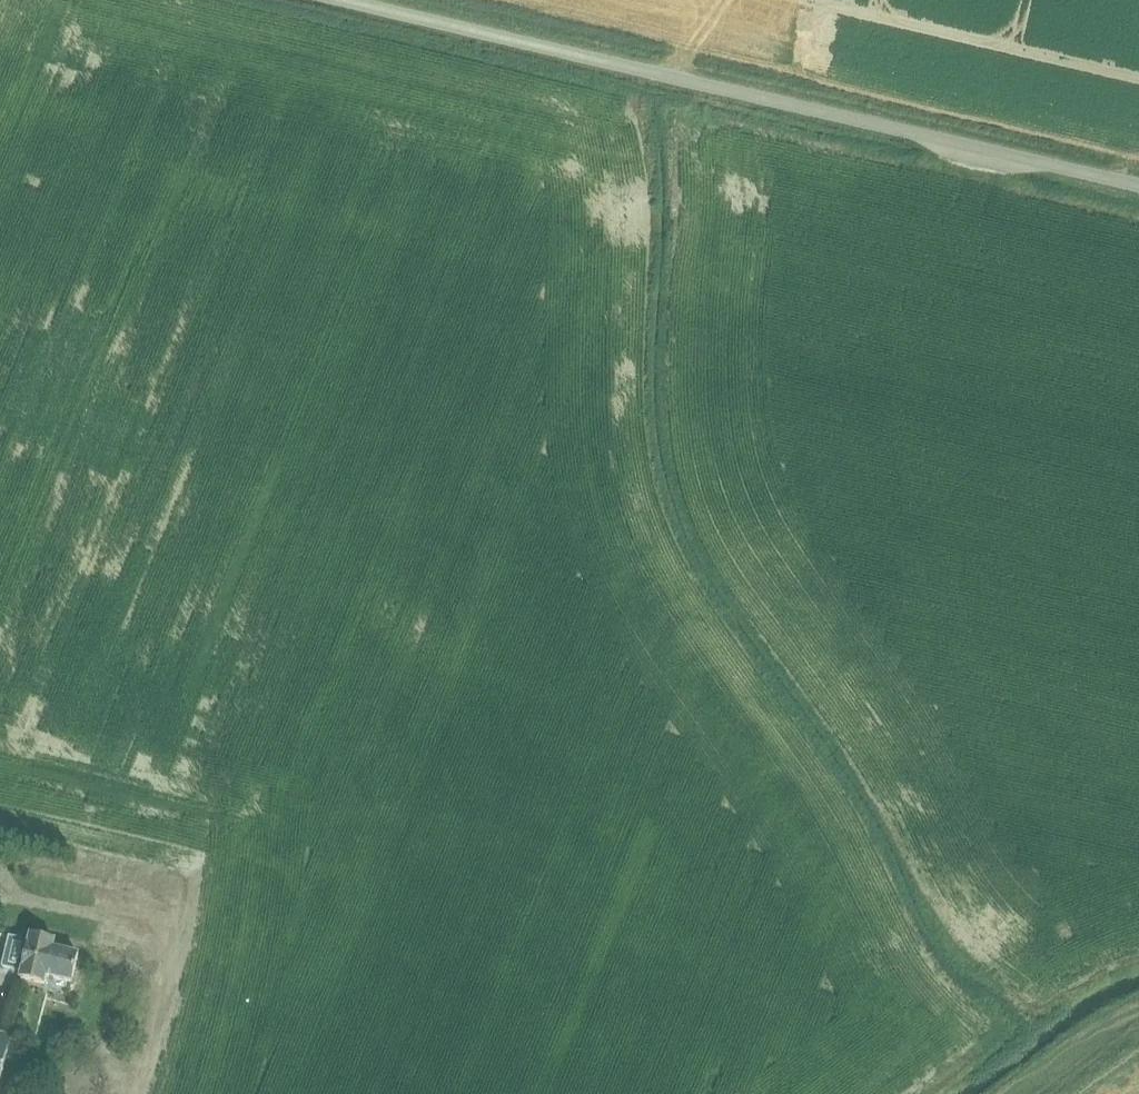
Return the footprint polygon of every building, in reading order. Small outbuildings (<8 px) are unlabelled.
[(14,932),(0,931),(0,964),(12,964),(14,932)] [(30,935),(18,980),(44,986),(46,977),(72,984),(79,956),(53,949),(55,941),(30,935)] [(13,1039),(0,1036),(0,1092),(13,1039)]
